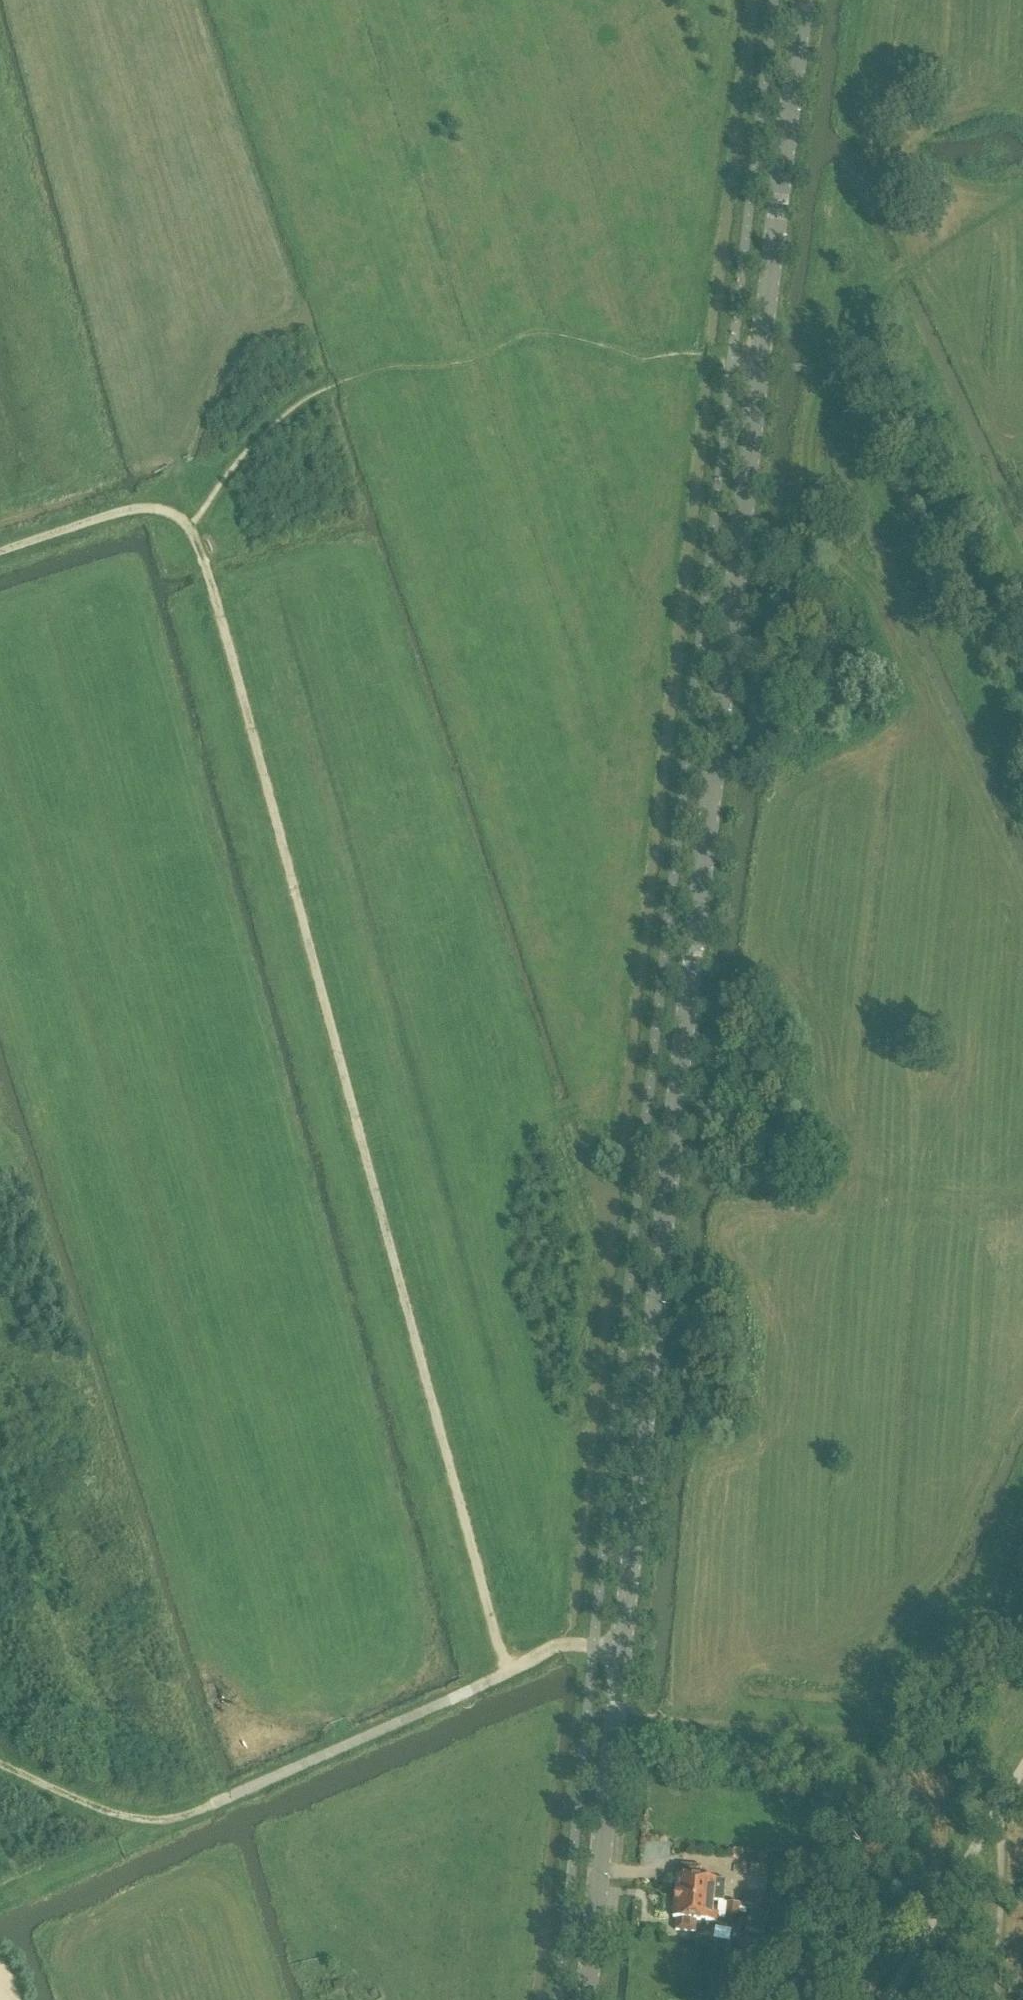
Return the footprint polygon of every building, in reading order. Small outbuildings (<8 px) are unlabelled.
[(771,1872),(790,1874),(792,1858),(772,1856),(771,1872)] [(677,1877),(675,1899),(724,1903),(726,1881),(701,1879),(702,1867),(682,1865),(681,1877),(677,1877)] [(739,1903),(756,1904),(757,1895),(748,1894),(740,1894),(739,1903)] [(724,1903),(675,1899),(673,1919),(677,1920),(676,1931),(696,1933),(697,1921),(717,1923),(718,1919),(738,1921),(739,1914),(746,1915),(746,1910),(751,1911),(748,1922),(743,1921),(737,1943),(735,1943),(732,1946),(733,1951),(750,1956),(755,1939),(763,1942),(771,1916),(760,1913),(760,1906),(724,1903)]
